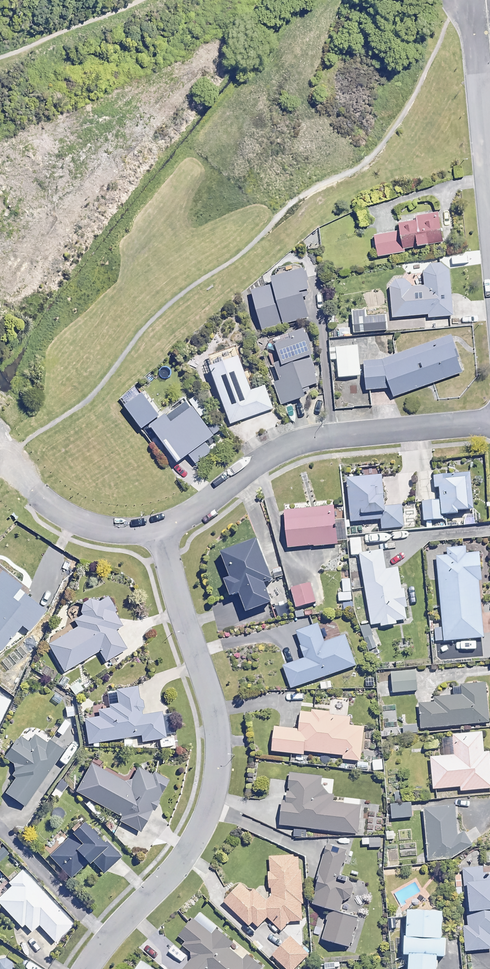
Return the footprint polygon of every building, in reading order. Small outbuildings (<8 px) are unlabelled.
[(402,231),(404,245),(450,239),(447,216),(401,222),(402,231)] [(404,252),(404,245),(402,231),(373,234),(376,255),(404,252)] [(390,279),(391,316),(452,314),(450,261),(424,262),(424,285),(410,285),(410,278),(390,279)] [(303,269),(272,276),(274,285),(283,323),(314,316),(303,269)] [(256,329),(283,323),(274,285),(247,292),(256,329)] [(286,359),(288,364),(311,356),(317,353),(307,328),(293,333),(295,339),(281,345),(286,359)] [(454,337),(384,364),(384,366),(393,386),(395,394),(466,366),(454,337)] [(360,344),(338,344),(338,375),(355,374),(360,374),(360,344)] [(213,364),(232,422),(273,408),(266,384),(252,388),(241,355),(213,364)] [(305,386),(321,380),(311,356),(288,364),(286,359),(276,363),(282,377),(274,380),(283,403),(308,393),(305,386)] [(384,366),(366,366),(367,387),(393,386),(384,366)] [(220,433),(192,394),(152,422),(180,462),(192,453),(218,435),(220,433)] [(223,442),(218,435),(192,453),(197,460),(223,442)] [(472,473),(434,473),(434,500),(435,512),(439,512),(472,511),(472,473)] [(385,475),(349,476),(351,521),(380,520),(386,519),(386,504),(385,475)] [(435,512),(434,500),(417,500),(417,520),(440,520),(439,512),(435,512)] [(400,504),(386,504),(386,519),(380,520),(380,527),(401,527),(400,504)] [(337,542),(334,506),(283,509),(285,545),(337,542)] [(362,552),(360,537),(349,538),(351,553),(362,552)] [(257,539),(220,552),(228,576),(222,578),(228,595),(238,592),(245,610),(272,601),(265,580),(271,578),(257,539)] [(436,555),(442,637),(483,635),(479,578),(484,577),(482,549),(467,550),(466,546),(447,547),(448,555),(436,555)] [(362,552),(368,624),(380,622),(381,625),(396,624),(396,621),(403,620),(402,599),(406,599),(405,587),(399,587),(397,566),(384,567),(382,551),(362,552)] [(342,580),(342,592),(338,592),(338,601),(344,600),(352,600),(351,580),(342,580)] [(308,581),(289,586),(294,605),(313,600),(308,581)] [(79,623),(46,645),(63,671),(97,649),(104,659),(125,646),(114,628),(119,624),(100,595),(79,608),(83,614),(76,618),(79,623)] [(288,604),(277,606),(279,618),(290,616),(288,604)] [(284,662),(292,686),(355,664),(345,637),(325,644),(317,622),(298,629),(307,654),(284,662)] [(377,647),(372,635),(364,638),(369,650),(377,647)] [(414,669),(389,669),(389,690),(414,690),(414,669)] [(331,680),(319,681),(320,690),(332,689),(331,680)] [(436,700),(418,701),(419,725),(489,721),(487,682),(463,684),(464,694),(436,695),(436,700)] [(102,715),(84,716),(86,740),(140,735),(140,740),(163,738),(160,709),(140,711),(138,686),(117,688),(118,701),(111,702),(112,706),(102,707),(102,715)] [(65,695),(53,689),(48,699),(60,705),(65,695)] [(0,693),(0,724),(13,699),(0,693)] [(297,726),(274,724),(272,752),(304,754),(305,749),(341,751),(341,757),(362,758),(364,725),(351,724),(351,713),(328,712),(329,707),(313,706),(313,710),(298,709),(297,726)] [(431,755),(432,787),(462,786),(462,789),(489,787),(489,750),(486,750),(486,730),(456,731),(457,754),(431,755)] [(6,792),(24,804),(62,747),(44,735),(35,748),(21,739),(16,748),(29,757),(6,792)] [(384,770),(382,759),(370,761),(371,771),(384,770)] [(128,783),(91,761),(71,795),(87,805),(91,797),(119,814),(112,826),(131,837),(163,783),(137,768),(128,783)] [(50,794),(58,800),(70,784),(61,778),(50,794)] [(278,823),(357,833),(360,808),(327,804),(328,798),(318,797),(320,781),(294,778),(291,801),(281,799),(278,823)] [(424,808),(424,858),(459,859),(459,824),(489,825),(489,798),(454,798),(453,808),(424,808)] [(410,803),(392,801),(390,819),(408,820),(410,803)] [(71,833),(50,854),(72,877),(87,862),(98,874),(119,854),(85,820),(71,833)] [(380,847),(380,838),(362,837),(362,846),(380,847)] [(326,842),(310,877),(322,882),(309,911),(325,918),(316,938),(341,949),(355,917),(337,909),(346,889),(332,882),(345,851),(326,842)] [(263,900),(271,908),(263,916),(263,920),(299,919),(298,902),(300,902),(299,868),(296,868),(296,857),(292,857),(292,854),(267,855),(268,870),(262,870),(263,900)] [(465,887),(474,886),(474,880),(486,880),(486,867),(465,868),(465,887)] [(0,895),(0,901),(22,926),(25,924),(31,931),(39,924),(54,941),(73,924),(24,868),(9,881),(12,884),(0,895)] [(440,878),(431,869),(417,882),(421,886),(425,883),(429,888),(440,878)] [(474,880),(474,886),(475,909),(489,908),(489,880),(486,880),(474,880)] [(238,882),(220,900),(244,925),(249,921),(253,925),(263,916),(271,908),(263,900),(253,891),(250,894),(238,882)] [(451,909),(417,907),(415,934),(449,936),(451,909)] [(475,909),(476,928),(476,932),(489,932),(489,908),(475,909)] [(191,917),(171,939),(188,955),(175,968),(251,968),(257,963),(244,952),(237,960),(191,917)] [(489,948),(489,932),(476,932),(476,928),(463,929),(463,948),(489,948)] [(268,953),(284,968),(288,968),(304,952),(286,934),(268,953)] [(456,937),(449,936),(415,934),(411,934),(410,950),(415,951),(445,953),(454,953),(456,937)] [(415,951),(414,968),(444,968),(445,953),(415,951)] [(0,960),(0,968),(12,968),(0,960)]
